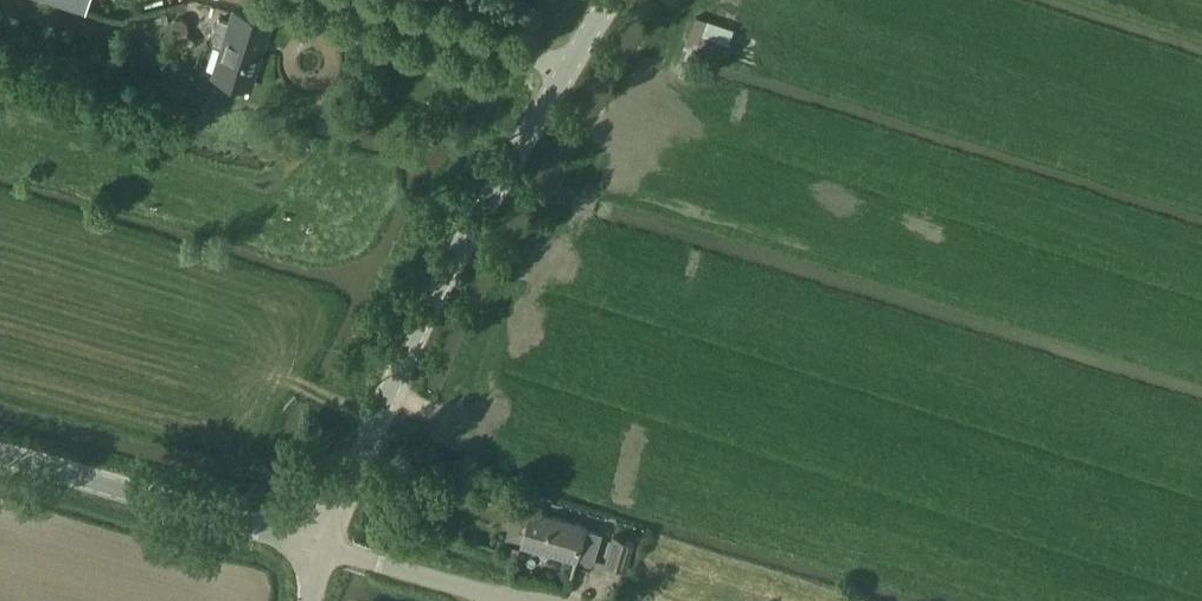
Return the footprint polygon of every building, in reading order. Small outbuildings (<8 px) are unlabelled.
[(86,9),(89,0),(58,0),(86,9)] [(217,18),(210,40),(224,45),(214,74),(251,85),(271,22),(234,11),(230,23),(217,18)] [(699,51),(724,59),(733,29),(696,17),(689,38),(687,38),(685,44),(690,46),(681,74),(690,76),(699,51)] [(596,558),(603,531),(586,526),(587,524),(532,508),(522,543),(577,559),(578,554),(596,558)] [(627,567),(635,540),(614,534),(606,562),(627,567)]
